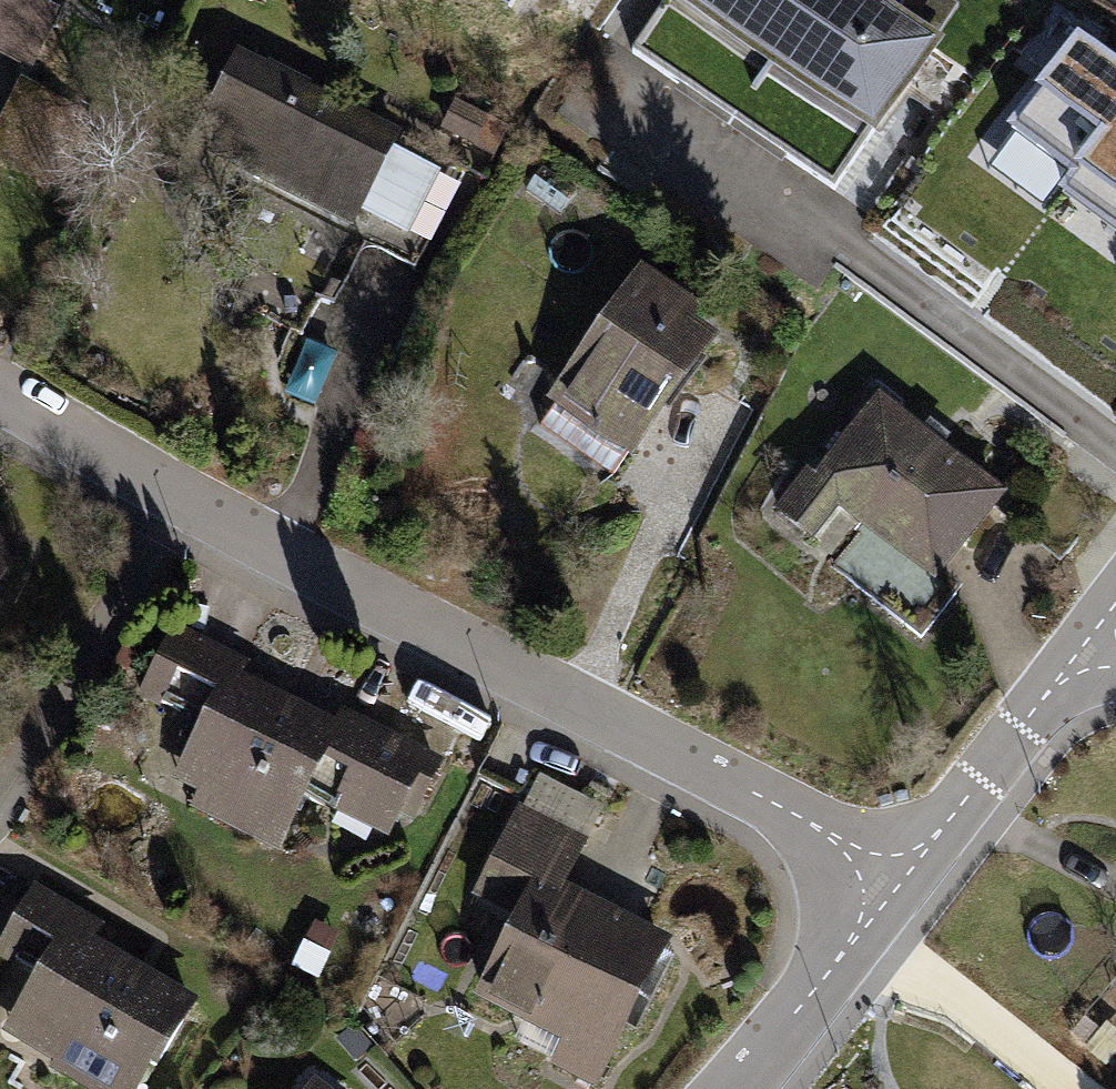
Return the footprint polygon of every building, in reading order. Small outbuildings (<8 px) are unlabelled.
[(72,0),(0,0),(0,63),(33,80),(68,8),(72,0)] [(771,77),(822,0),(668,0),(664,5),(771,77)] [(947,0),(822,0),(771,77),(880,149),(948,46),(942,42),(963,11),(947,0)] [(359,223),(408,119),(234,37),(184,141),(359,223)] [(1115,143),(1115,76),(1077,48),(1006,147),(1076,198),(1115,143)] [(1076,198),(1069,207),(1115,240),(1115,143),(1076,198)] [(730,343),(645,271),(545,390),(631,462),(730,343)] [(1012,499),(879,389),(780,508),(819,540),(847,507),(941,584),(1012,499)] [(24,558),(0,544),(0,597),(24,558)] [(439,764),(180,630),(136,715),(175,735),(154,774),(288,843),(316,791),(402,835),(439,764)] [(535,784),(477,906),(517,925),(479,1003),(567,1045),(554,1071),(593,1088),(603,1088),(673,942),(568,893),(604,817),(535,784)] [(193,1004),(100,943),(109,929),(52,892),(0,971),(0,992),(21,1006),(0,1039),(0,1042),(71,1088),(137,1088),(193,1004)] [(323,1066),(307,1088),(356,1088),(323,1066)]
